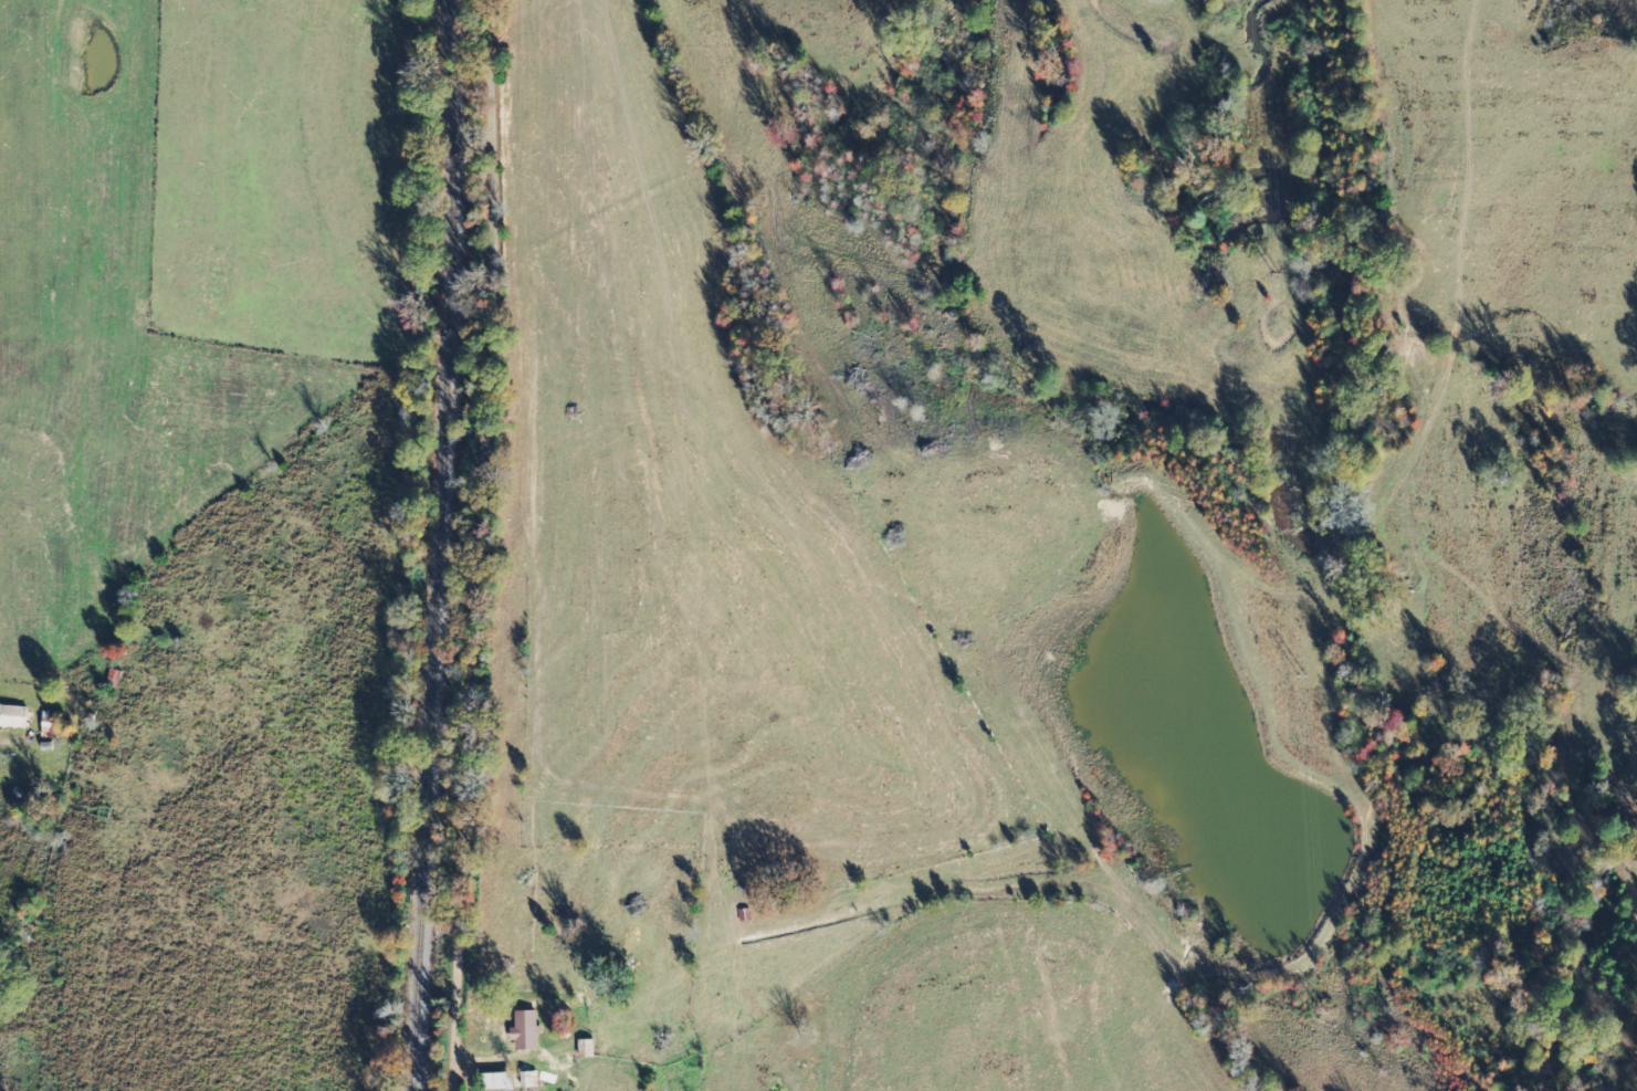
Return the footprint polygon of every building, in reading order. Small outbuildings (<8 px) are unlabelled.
[(30,706),(0,706),(0,718),(4,718),(4,728),(29,728),(30,706)] [(514,1050),(539,1050),(538,1011),(517,1011),(517,1029),(514,1029),(514,1050)] [(593,1058),(593,1040),(577,1041),(578,1058),(593,1058)]
